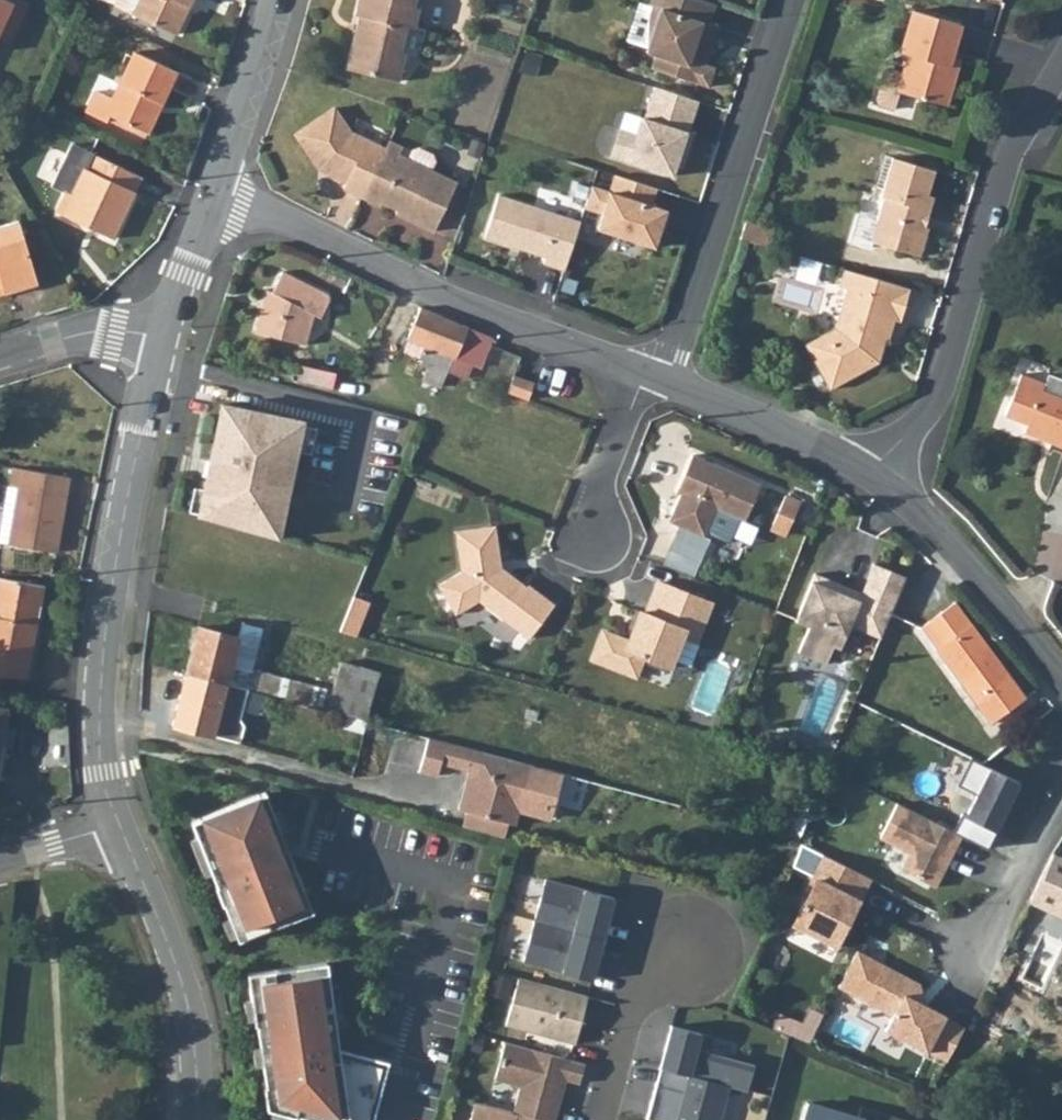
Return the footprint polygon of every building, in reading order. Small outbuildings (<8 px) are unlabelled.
[(6,35),(21,4),(13,0),(0,0),(0,33),(6,35)] [(109,2),(170,32),(185,0),(110,0),(109,2)] [(353,9),(362,11),(358,30),(352,28),(343,64),(395,77),(404,47),(395,44),(400,23),(412,25),(419,0),(355,0),(353,9)] [(646,4),(636,1),(624,40),(646,46),(655,50),(649,67),(707,86),(713,67),(700,62),(704,53),(707,54),(716,25),(707,22),(713,3),(703,0),(647,0),(646,4)] [(900,90),(948,104),(960,68),(950,64),(962,22),(915,7),(901,52),(910,56),(906,71),(891,66),(886,70),(877,97),(880,103),(894,107),(900,90)] [(90,88),(80,111),(99,120),(103,112),(142,131),(172,69),(130,48),(107,96),(90,88)] [(696,100),(652,86),(642,117),(640,116),(634,134),(616,128),(607,155),(670,175),(673,165),(678,151),(684,154),(690,133),(686,131),(696,100)] [(364,194),(386,146),(351,130),(334,106),(296,133),(320,167),(348,180),(345,186),(364,194)] [(389,139),(386,146),(399,152),(402,145),(389,139)] [(134,174),(64,141),(44,183),(57,189),(47,209),(104,236),(134,174)] [(399,152),(386,146),(364,194),(381,203),(383,199),(406,209),(404,213),(436,228),(458,180),(430,167),(435,157),(433,151),(418,145),(412,147),(408,156),(399,152)] [(872,246),(919,258),(928,228),(917,226),(920,214),(930,216),(935,197),(926,195),(932,174),(889,161),(877,202),(880,208),(876,220),(859,215),(851,247),(870,252),(872,246)] [(654,187),(612,174),(607,191),(589,185),(582,207),(600,213),(594,228),(652,248),(658,228),(652,226),(658,208),(649,205),(654,187)] [(561,269),(577,221),(496,194),(482,237),(542,256),(540,263),(561,269)] [(27,290),(8,227),(0,229),(0,297),(27,290)] [(263,330),(291,341),(297,339),(319,281),(299,268),(287,286),(280,309),(270,307),(263,330)] [(849,272),(842,290),(853,294),(841,331),(824,341),(811,350),(840,394),(886,367),(893,342),(884,340),(889,323),(902,326),(912,290),(849,272)] [(297,339),(291,341),(313,350),(326,318),(332,321),(344,297),(319,281),(297,339)] [(469,326),(437,314),(419,354),(423,362),(430,369),(426,381),(443,387),(445,381),(450,371),(454,359),(456,359),(469,326)] [(454,359),(450,371),(473,378),(477,365),(484,367),(496,336),(469,326),(456,359),(454,359)] [(307,362),(300,362),(297,377),(296,382),(298,382),(329,389),(333,368),(307,362)] [(1001,410),(1026,420),(1023,427),(1061,443),(1061,377),(1045,370),(1041,380),(1017,370),(1001,410)] [(305,421),(224,404),(213,462),(224,464),(221,479),(210,476),(201,517),(281,539),(299,451),(304,425),(305,421)] [(320,428),(304,425),(299,451),(314,454),(320,428)] [(763,478),(693,451),(681,482),(686,484),(675,514),(678,520),(687,523),(704,530),(711,527),(734,537),(743,513),(749,515),(763,478)] [(23,468),(9,543),(62,555),(66,538),(70,538),(82,479),(23,468)] [(774,530),(791,536),(804,498),(787,492),(774,530)] [(704,530),(687,523),(671,563),(701,575),(716,535),(704,530)] [(501,524),(461,528),(466,568),(444,583),(462,611),(485,596),(534,635),(561,601),(535,581),(533,583),(513,568),(510,571),(505,567),(508,564),(501,524)] [(884,637),(910,575),(878,562),(863,599),(844,591),(847,584),(819,572),(799,619),(812,625),(802,651),(830,662),(837,645),(844,647),(854,624),(884,637)] [(26,678),(42,586),(0,578),(0,673),(26,678)] [(717,599),(664,578),(651,611),(646,609),(634,639),(608,629),(597,657),(641,674),(649,654),(676,665),(688,634),(702,639),(717,599)] [(346,631),(362,635),(372,600),(356,595),(346,631)] [(1026,695),(954,600),(925,622),(942,644),(937,648),(952,669),(959,664),(999,715),(1026,695)] [(925,622),(920,625),(937,648),(942,644),(925,622)] [(204,630),(192,673),(268,693),(373,722),(385,675),(347,664),(338,696),(258,675),(269,633),(248,628),(244,641),(204,630)] [(959,664),(952,669),(992,721),(1001,717),(959,664)] [(268,693),(192,673),(177,727),(232,742),(259,749),(263,732),(259,725),(268,693)] [(536,766),(434,739),(426,771),(444,777),(447,764),(470,770),(471,767),(477,768),(466,811),(472,813),(514,824),(520,826),(536,766)] [(1020,780),(991,765),(966,815),(996,829),(1020,780)] [(265,792),(190,821),(216,886),(215,887),(222,905),(223,904),(238,941),(312,911),(297,874),(290,876),(274,835),(280,832),(265,792)] [(958,831),(898,802),(881,837),(910,851),(902,868),(937,885),(962,833),(958,831)] [(782,825),(807,832),(814,810),(791,803),(782,825)] [(472,813),(467,829),(510,841),(514,824),(472,813)] [(966,815),(958,831),(962,833),(988,846),(996,829),(966,815)] [(297,874),(280,832),(274,835),(290,876),(297,874)] [(1052,853),(1030,901),(1061,916),(1061,858),(1052,853)] [(872,879),(827,857),(807,898),(809,898),(796,926),(843,949),(856,921),(853,919),(872,879)] [(616,897),(545,879),(535,919),(605,937),(616,897)] [(605,937),(535,919),(524,962),(594,980),(605,937)] [(388,1061),(339,1049),(332,1047),(327,1016),(334,1015),(326,962),(247,973),(255,1025),(256,1025),(265,1085),(263,1085),(266,1109),(294,1116),(295,1115),(315,1119),(373,1119),(388,1061)] [(923,983),(887,966),(869,1002),(898,1016),(890,1031),(932,1052),(933,1051),(951,1060),(968,1025),(948,1015),(949,1014),(929,1004),(922,1001),(925,993),(923,983)] [(589,998),(520,980),(507,1027),(576,1046),(589,998)] [(334,1015),(327,1016),(332,1047),(339,1049),(334,1015)] [(712,1036),(672,1025),(661,1066),(691,1074),(729,1084),(750,1090),(757,1064),(708,1051),(712,1036)] [(576,1046),(507,1027),(503,1043),(505,1044),(572,1061),(576,1046)] [(505,1044),(495,1080),(521,1087),(514,1114),(529,1118),(538,1119),(556,1119),(564,1087),(559,1086),(561,1080),(580,1085),(585,1065),(572,1061),(505,1044)] [(661,1066),(647,1118),(653,1119),(720,1119),(729,1084),(691,1074),(661,1066)] [(796,1119),(890,1119),(892,1111),(856,1101),(853,1112),(802,1099),(796,1119)] [(477,1104),(472,1119),(538,1119),(529,1118),(514,1114),(477,1104)] [(892,1111),(890,1119),(911,1119),(912,1116),(892,1111)]
